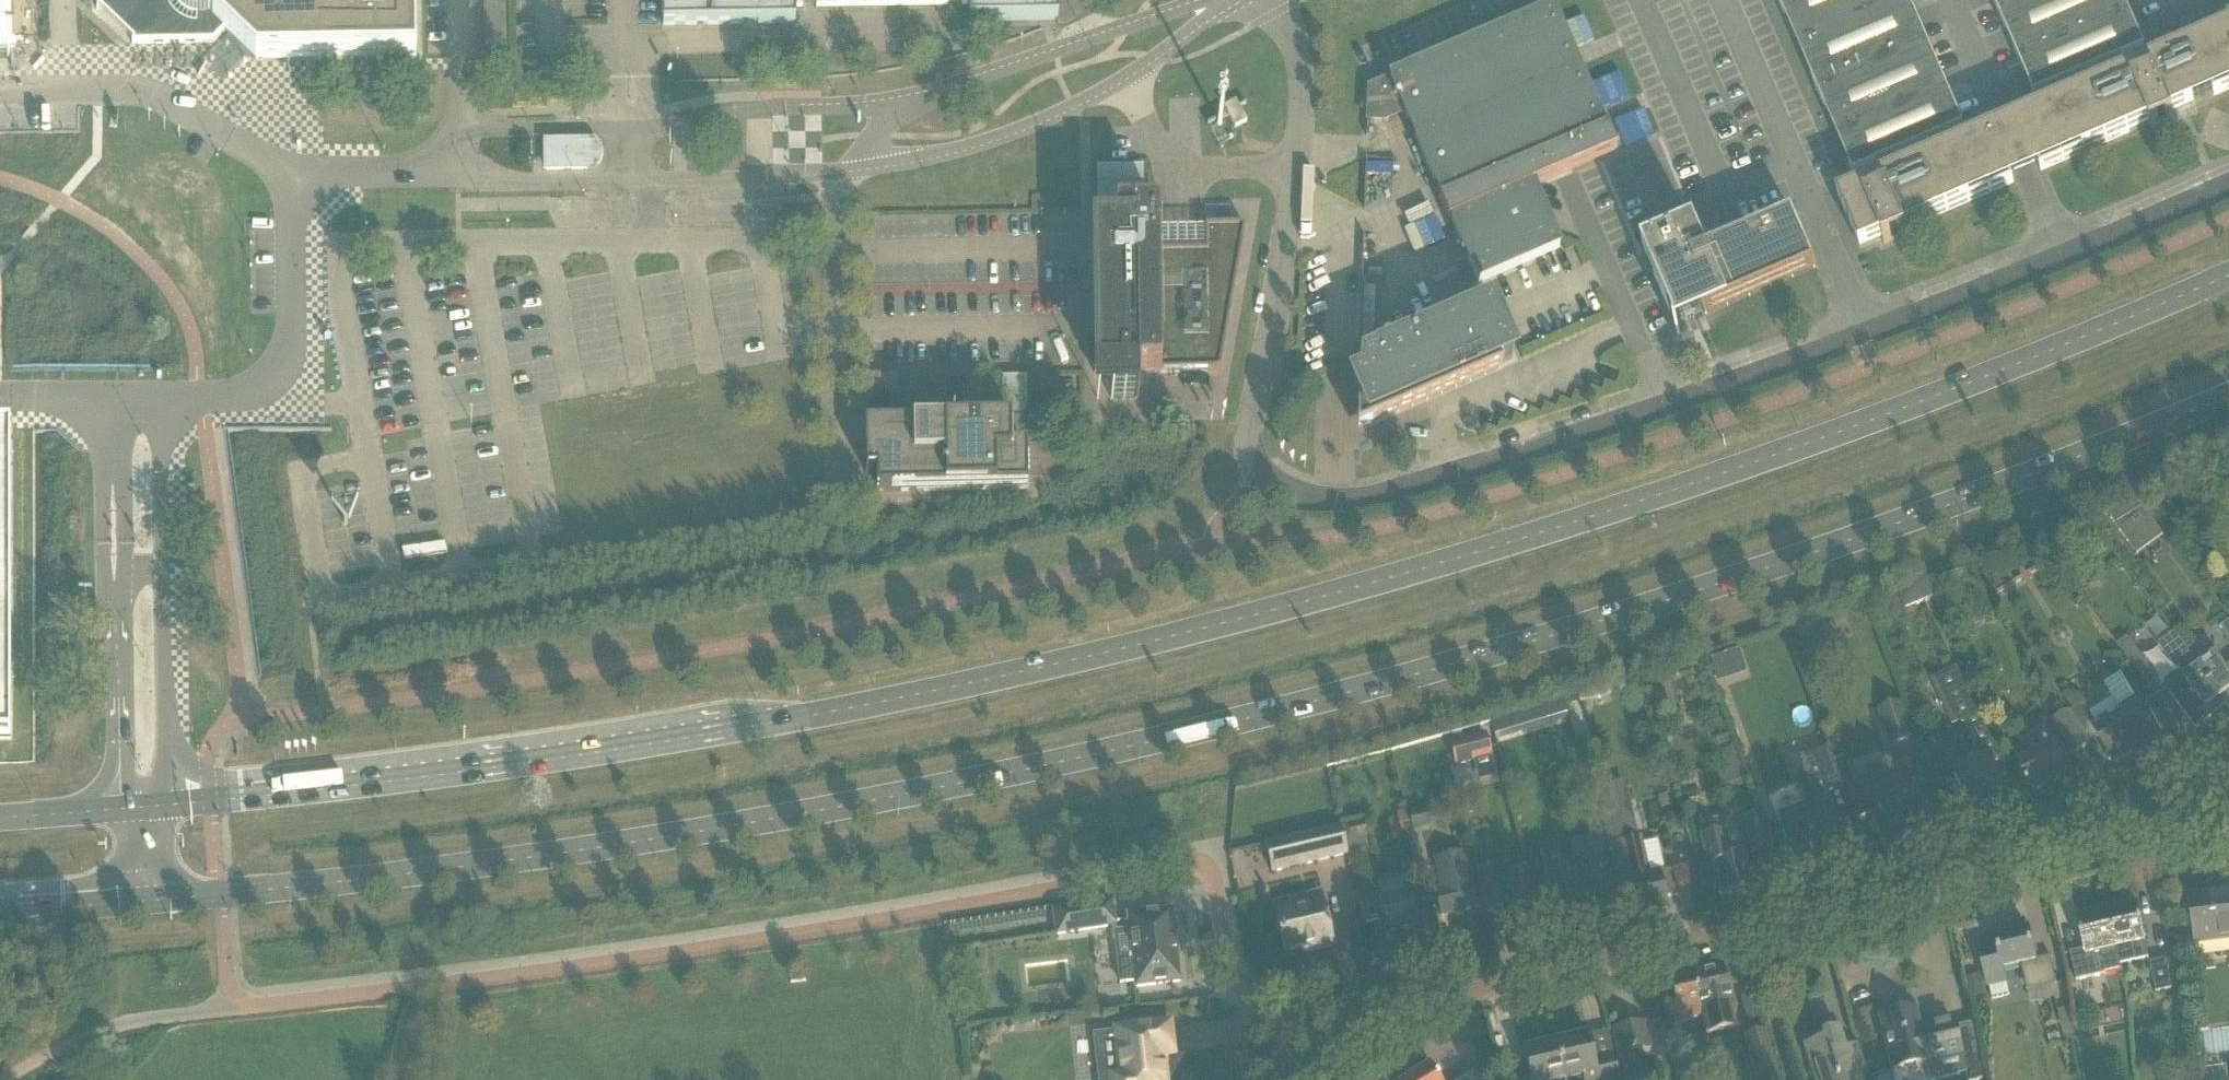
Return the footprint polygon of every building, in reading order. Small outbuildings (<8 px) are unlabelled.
[(9,59),(9,49),(15,48),(15,44),(15,42),(9,42),(9,35),(14,34),(14,16),(12,16),(12,0),(0,0),(0,60),(9,59)] [(416,58),(415,0),(96,0),(97,11),(99,10),(99,9),(101,10),(133,40),(133,43),(132,43),(132,45),(214,43),(227,29),(231,29),(231,34),(255,57),(259,57),(263,61),(415,60),(415,59),(416,59),(416,58)] [(663,26),(796,24),(796,9),(797,9),(797,2),(968,0),(968,7),(969,7),(969,22),(1058,20),(1058,0),(663,0),(663,26)] [(1909,0),(1778,0),(1854,175),(1964,128),(1909,0)] [(2034,97),(2145,50),(2123,0),(1992,0),(2034,97)] [(1604,130),(1552,9),(1369,88),(1367,122),(1384,123),(1404,114),(1441,200),(1439,201),(1448,223),(1451,221),(1478,284),(1559,248),(1533,186),(1616,150),(1607,128),(1604,130)] [(2008,185),(2014,183),(2012,180),(2028,173),(2039,168),(2041,171),(2149,124),(2152,129),(2175,119),(2172,114),(2194,104),(2193,101),(2213,93),(2214,96),(2228,89),(2228,28),(2018,119),(2020,122),(2018,122),(2007,127),(1992,133),(1991,130),(1837,197),(1860,249),(1882,239),(1884,244),(1907,235),(1905,230),(2008,185)] [(1235,129),(1246,123),(1235,103),(1223,109),(1235,129)] [(604,138),(546,139),(547,173),(604,172),(604,138)] [(1148,164),(1100,165),(1101,200),(1148,199),(1148,164)] [(1219,372),(1245,227),(1205,227),(1205,252),(1159,253),(1158,212),(1115,213),(1115,229),(1099,229),(1099,230),(1092,230),(1094,339),(1094,342),(1092,343),(1090,345),(1089,348),(1089,350),(1090,352),(1092,354),(1094,355),(1094,374),(1111,374),(1111,400),(1137,399),(1137,374),(1219,372)] [(1444,213),(1420,219),(1428,248),(1451,241),(1444,213)] [(1793,216),(1771,225),(1706,253),(1697,232),(1645,255),(1654,276),(1674,321),(1685,316),(1686,320),(1695,316),(1693,312),(1702,308),(1706,316),(1815,268),(1793,216)] [(1465,282),(1472,278),(1469,270),(1461,273),(1465,282)] [(1004,299),(1014,299),(1014,308),(1027,308),(1028,296),(1045,296),(1046,282),(1005,281),(1004,299)] [(1502,370),(1500,365),(1512,359),(1505,342),(1507,341),(1491,304),(1359,361),(1358,380),(1351,383),(1358,398),(1357,432),(1502,370)] [(1029,375),(1006,376),(1007,412),(1031,411),(1029,375)] [(1010,424),(944,425),(865,426),(866,474),(877,474),(877,492),(1027,490),(1026,447),(1011,447),(1010,424)] [(11,739),(11,428),(0,428),(0,739),(11,739)] [(2131,545),(2157,526),(2140,502),(2109,515),(2131,545)] [(1934,581),(1916,588),(1922,603),(1940,596),(1934,581)] [(1922,603),(1916,588),(1897,595),(1903,610),(1922,603)] [(2219,628),(2228,642),(2228,621),(2219,628)] [(2175,634),(2159,646),(2172,664),(2182,678),(2167,689),(2178,704),(2196,728),(2212,716),(2206,709),(2222,698),(2199,666),(2189,652),(2184,645),(2175,634)] [(2201,643),(2189,652),(2199,666),(2211,657),(2201,643)] [(1743,667),(1738,651),(1709,661),(1714,677),(1743,667)] [(2199,666),(2222,698),(2227,704),(2226,704),(2228,709),(2228,665),(2225,668),(2215,654),(2211,657),(2199,666)] [(2162,736),(2143,706),(2141,702),(2151,695),(2131,665),(2126,655),(2112,664),(2118,673),(2103,683),(2125,717),(2099,733),(2099,735),(2111,753),(2108,755),(2112,761),(2115,760),(2116,761),(2118,760),(2120,763),(2129,757),(2127,754),(2132,751),(2133,754),(2162,736)] [(2164,687),(2145,657),(2144,657),(2131,665),(2151,695),(2154,693),(2164,687)] [(1957,667),(1931,680),(1953,725),(1960,722),(1966,724),(1978,748),(1981,755),(1970,760),(1973,767),(1954,776),(1955,776),(1962,790),(1966,788),(1978,813),(2008,798),(2003,787),(1990,762),(2002,757),(1998,750),(1983,720),(1957,667)] [(1589,738),(1577,697),(1564,701),(1569,718),(1577,742),(1589,738)] [(1569,718),(1564,701),(1547,706),(1552,723),(1569,718)] [(1880,712),(1893,745),(1913,737),(1901,704),(1880,712)] [(2089,720),(2080,706),(2070,712),(2071,714),(2084,735),(2092,730),(2087,722),(2089,720)] [(2075,755),(2091,745),(2084,735),(2071,714),(2055,724),(2067,743),(2021,765),(2029,783),(2028,784),(2030,788),(2032,787),(2035,793),(2063,779),(2072,775),(2074,774),(2066,758),(2074,754),(2075,755)] [(1507,718),(1490,723),(1495,740),(1512,735),(1507,718)] [(1485,735),(1451,744),(1456,765),(1490,757),(1485,735)] [(1805,803),(1776,813),(1787,842),(1794,863),(1815,856),(1819,866),(1843,857),(1835,837),(1835,834),(1841,832),(1827,794),(1842,789),(1835,768),(1827,747),(1789,761),(1805,803)] [(1725,770),(1715,773),(1720,787),(1744,778),(1736,755),(1722,760),(1725,770)] [(1646,877),(1638,840),(1626,842),(1611,785),(1591,790),(1606,852),(1615,850),(1622,883),(1623,888),(1630,916),(1668,908),(1665,897),(1678,895),(1676,889),(1672,871),(1646,877)] [(1408,813),(1408,815),(1411,830),(1431,826),(1428,810),(1408,813)] [(1411,830),(1408,815),(1398,817),(1401,832),(1411,830)] [(1761,817),(1747,819),(1754,856),(1767,854),(1761,817)] [(1363,823),(1348,826),(1351,840),(1366,837),(1363,823)] [(1272,872),(1348,855),(1342,827),(1265,845),(1272,872)] [(1721,833),(1700,838),(1706,866),(1716,864),(1723,895),(1751,889),(1744,857),(1745,853),(1743,844),(1740,840),(1738,830),(1733,828),(1724,831),(1721,833)] [(1471,882),(1465,853),(1437,860),(1443,888),(1436,889),(1443,917),(1478,909),(1472,881),(1471,882)] [(1541,901),(1560,896),(1551,854),(1532,858),(1541,901)] [(1601,857),(1584,861),(1579,862),(1586,892),(1571,895),(1578,928),(1615,920),(1601,857)] [(1538,907),(1530,872),(1502,879),(1498,864),(1478,869),(1489,912),(1511,907),(1520,941),(1545,935),(1538,907)] [(1381,902),(1375,879),(1355,884),(1365,925),(1382,921),(1384,929),(1402,925),(1404,928),(1414,926),(1414,922),(1417,921),(1411,895),(1381,902)] [(1333,946),(1320,890),(1273,902),(1285,953),(1300,950),(1301,954),(1333,946)] [(2197,943),(2228,939),(2228,894),(2211,897),(2211,895),(2191,897),(2197,943)] [(1057,935),(1115,926),(1111,903),(1053,912),(1057,935)] [(2137,907),(2108,914),(2116,949),(2120,966),(2149,959),(2145,942),(2146,942),(2137,907)] [(1137,981),(1138,987),(1181,982),(1173,912),(1130,916),(1135,960),(1119,961),(1122,983),(1137,981)] [(2116,949),(2108,914),(2078,921),(2085,950),(2070,953),(2076,981),(2121,971),(2120,966),(2116,949)] [(2007,983),(2004,970),(2021,965),(2027,992),(2058,985),(2051,957),(2036,960),(2030,932),(1995,940),(1999,953),(1982,957),(1988,987),(2007,983)] [(2149,963),(2156,992),(2172,989),(2166,959),(2149,963)] [(1724,965),(1693,973),(1703,1015),(1701,1015),(1706,1035),(1738,1028),(1724,965)] [(1703,1015),(1693,973),(1670,978),(1674,994),(1664,996),(1670,1021),(1672,1028),(1690,1024),(1688,1017),(1690,1016),(1701,1014),(1701,1015),(1703,1015)] [(1960,1054),(1966,1079),(1981,1079),(1985,1079),(1972,1024),(1955,1028),(1953,1022),(1919,1030),(1914,1010),(1880,1018),(1893,1071),(1927,1063),(1927,1062),(1960,1054)] [(2077,1041),(2074,1021),(2062,1024),(2066,1043),(2077,1041)] [(1638,1055),(1651,1052),(1645,1023),(1615,1030),(1624,1074),(1641,1070),(1638,1055)] [(1126,1030),(1112,1031),(1115,1072),(1107,1073),(1107,1079),(1168,1079),(1165,1077),(1164,1071),(1161,1072),(1159,1053),(1172,1052),(1170,1025),(1126,1030)] [(1860,1051),(1847,1055),(1839,1029),(1822,1034),(1824,1039),(1804,1046),(1815,1079),(1870,1079),(1860,1051)] [(1744,1036),(1757,1079),(1780,1079),(1765,1030),(1744,1036)] [(1556,1044),(1565,1079),(1620,1079),(1614,1055),(1595,1060),(1589,1036),(1556,1044)] [(1556,1044),(1523,1052),(1528,1075),(1510,1079),(1508,1070),(1507,1070),(1509,1079),(1565,1079),(1556,1044)] [(1417,1074),(1407,1079),(1440,1079),(1431,1065),(1417,1074)] [(1476,1072),(1463,1079),(1481,1079),(1476,1072)]
